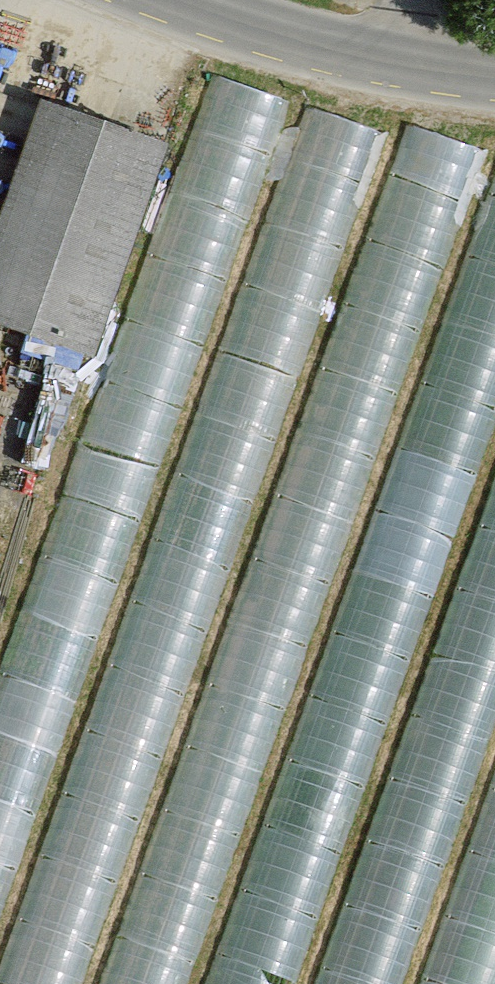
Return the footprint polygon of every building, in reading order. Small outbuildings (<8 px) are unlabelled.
[(210,72),(0,664),(0,910),(292,101),(210,72)] [(0,207),(0,324),(90,353),(162,142),(39,96),(0,207)] [(307,105),(0,968),(0,983),(81,983),(383,132),(307,105)] [(405,123),(102,983),(186,983),(485,149),(405,123)] [(204,983),(293,983),(494,416),(494,168),(204,983)] [(494,723),(494,482),(315,983),(403,983),(494,723)] [(419,983),(494,983),(494,773),(419,983)]
